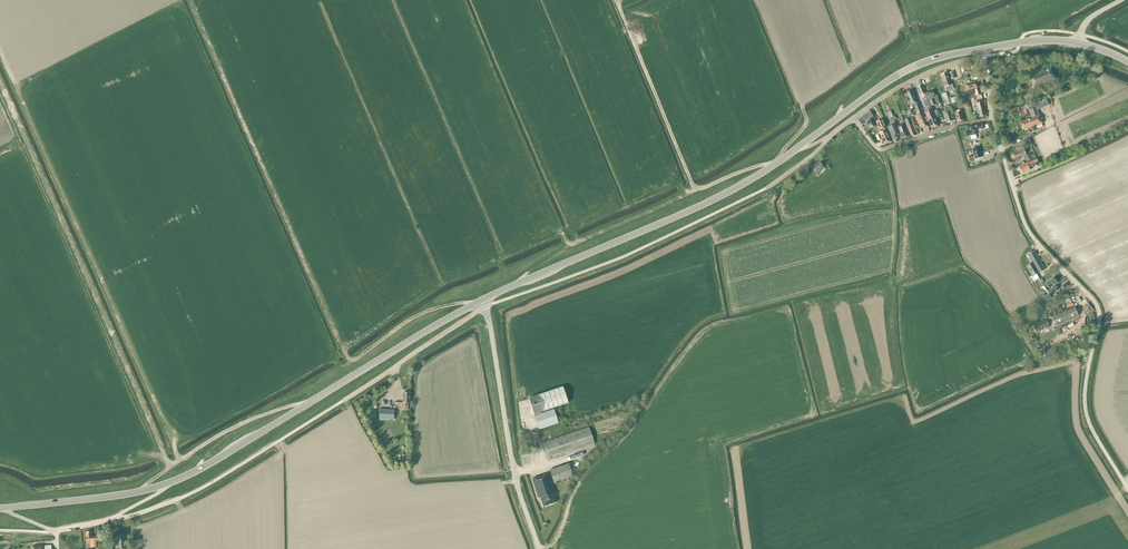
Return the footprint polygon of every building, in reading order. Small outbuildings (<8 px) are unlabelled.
[(1049,82),(1055,79),(1051,69),(1045,71),(1044,69),(1029,76),(1034,89),(1049,83),(1049,82)] [(949,86),(951,85),(947,73),(941,75),(946,90),(950,89),(949,86)] [(978,87),(976,81),(972,82),(970,82),(969,80),(964,81),(967,91),(978,87)] [(907,98),(910,106),(913,104),(914,106),(915,109),(914,110),(915,113),(921,110),(915,96),(914,96),(912,91),(906,93),(908,97),(907,98)] [(928,99),(931,107),(937,104),(934,97),(935,97),(933,91),(925,94),(927,100),(928,99)] [(1031,91),(1023,95),(1025,99),(1033,95),(1031,91)] [(926,97),(922,98),(926,107),(928,106),(929,109),(924,111),(927,117),(929,116),(931,118),(935,117),(930,105),(927,100),(926,97)] [(1029,109),(1029,110),(1028,110),(1031,118),(1021,122),(1023,130),(1042,123),(1038,110),(1049,105),(1046,98),(1035,103),(1027,105),(1027,104),(1024,105),(1026,110),(1029,109)] [(974,102),(978,117),(985,115),(984,110),(984,107),(985,107),(983,100),(974,102)] [(943,112),(947,123),(953,121),(950,110),(949,110),(948,105),(944,107),(945,111),(943,112)] [(954,112),(955,114),(957,122),(964,120),(961,112),(960,112),(959,110),(956,111),(957,111),(954,112)] [(873,116),(870,112),(863,117),(862,116),(858,119),(860,124),(864,122),(865,123),(867,122),(870,128),(876,125),(872,119),(871,119),(870,118),(873,116)] [(927,126),(924,118),(922,113),(915,116),(920,128),(923,127),(923,128),(927,126)] [(931,118),(929,116),(927,117),(924,118),(926,122),(928,121),(931,128),(938,125),(935,117),(931,118)] [(914,123),(911,117),(904,120),(911,137),(918,134),(914,123)] [(883,145),(886,144),(891,142),(886,130),(886,131),(884,127),(886,126),(882,119),(876,122),(880,130),(881,133),(878,134),(881,142),(882,142),(883,145)] [(897,126),(900,133),(902,139),(909,136),(904,123),(897,126)] [(889,130),(891,137),(898,134),(899,133),(895,124),(887,127),(889,130)] [(965,132),(966,136),(969,136),(975,134),(975,131),(983,130),(982,127),(982,124),(975,125),(967,127),(968,131),(965,132)] [(899,136),(898,134),(891,137),(894,143),(900,140),(902,139),(900,135),(899,136)] [(1032,145),(1029,139),(1021,142),(1022,145),(1026,143),(1028,147),(1032,145)] [(1019,158),(1026,155),(1022,145),(1016,148),(1018,150),(1012,153),(1015,161),(1019,159),(1019,158)] [(981,158),(979,148),(972,150),(975,159),(981,158)] [(1030,153),(1027,154),(1024,156),(1027,161),(1030,160),(1033,159),(1031,155),(1030,153)] [(1030,170),(1029,168),(1039,164),(1036,159),(1034,160),(1031,161),(1031,162),(1027,163),(1019,166),(1022,173),(1030,170)] [(820,170),(824,167),(820,162),(816,166),(816,165),(812,168),(816,174),(821,170),(820,170)] [(1028,256),(1032,263),(1026,266),(1033,277),(1045,269),(1035,252),(1028,256)] [(1043,285),(1051,295),(1058,289),(1055,285),(1058,283),(1054,277),(1043,285)] [(1047,320),(1033,326),(1036,333),(1051,326),(1052,327),(1079,316),(1075,307),(1047,319),(1047,320)] [(540,414),(539,413),(568,403),(563,387),(528,399),(534,416),(540,414)] [(408,406),(408,403),(410,403),(410,393),(403,393),(403,403),(402,403),(402,411),(408,411),(408,406)] [(394,410),(380,409),(379,419),(394,420),(394,410)] [(539,430),(558,423),(554,410),(540,414),(534,416),(539,430)] [(589,428),(568,435),(543,443),(548,459),(594,444),(589,428)] [(549,470),(553,483),(573,477),(568,464),(549,470)] [(554,497),(557,496),(555,492),(554,492),(548,474),(532,479),(538,498),(540,497),(543,507),(556,502),(554,497)] [(91,532),(86,532),(86,543),(91,543),(91,546),(91,547),(97,547),(97,546),(96,536),(92,536),(91,532)] [(126,534),(116,535),(117,543),(115,543),(116,548),(123,548),(125,548),(125,542),(126,542),(126,534)]
